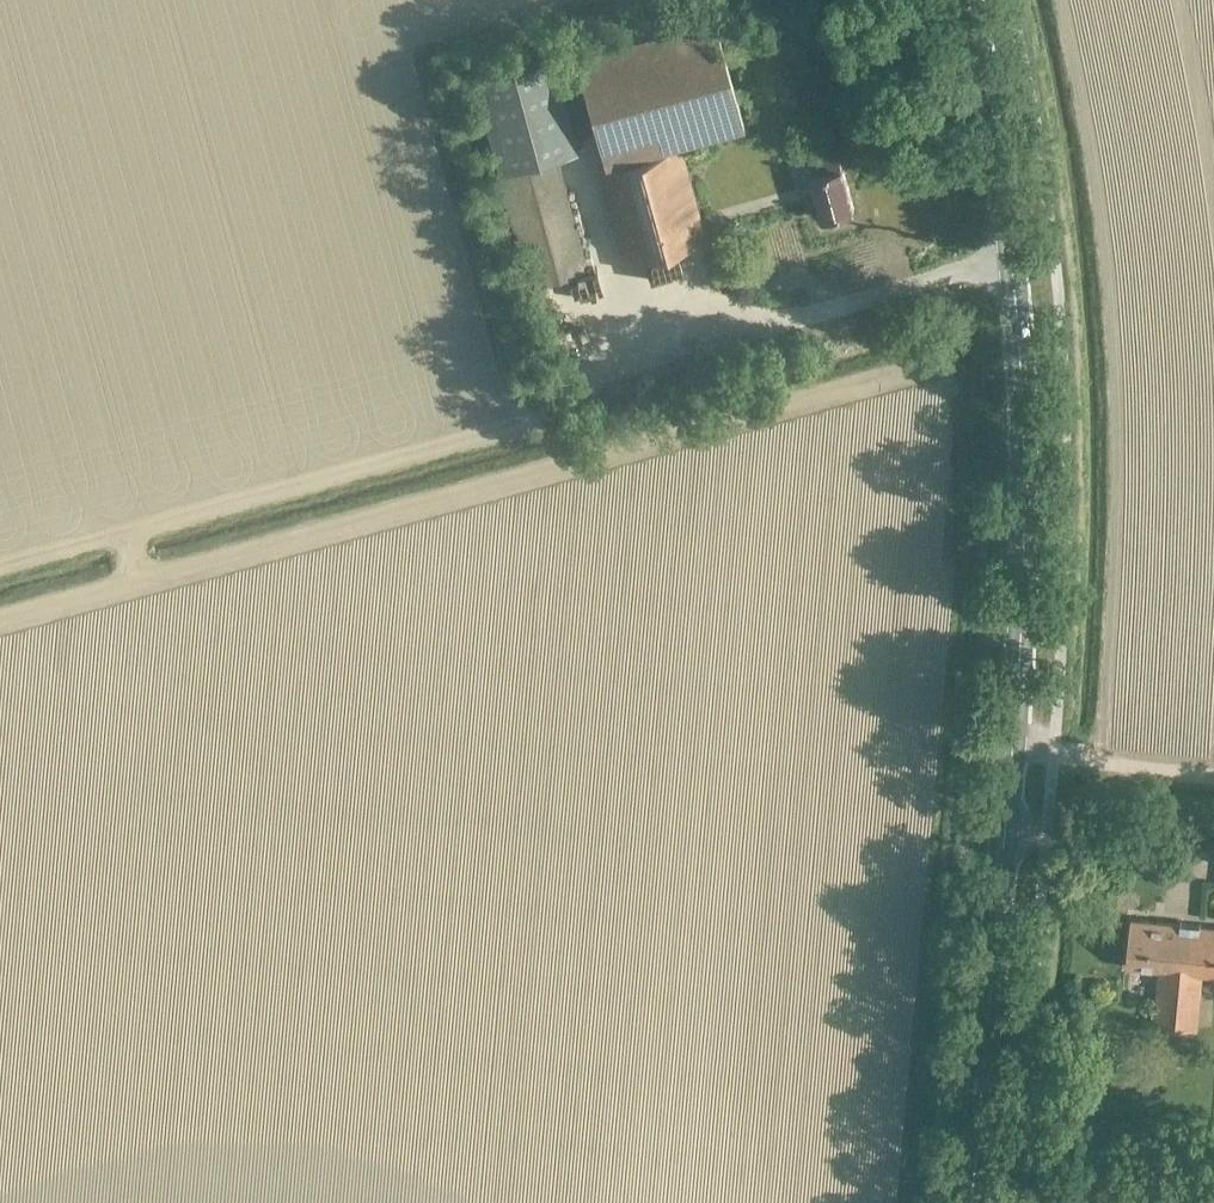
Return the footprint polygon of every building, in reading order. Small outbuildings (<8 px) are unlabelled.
[(676,143),(672,144),(670,139),(739,119),(708,10),(569,50),(600,159),(646,146),(647,151),(596,166),(622,257),(702,234),(676,143)] [(495,171),(528,284),(586,267),(553,153),(574,147),(548,55),(470,77),(496,171),(495,171)] [(822,216),(852,208),(841,166),(840,166),(836,152),(814,158),(818,172),(810,174),(822,216)] [(1131,917),(1126,965),(1159,968),(1153,1023),(1196,1027),(1202,972),(1213,974),(1213,926),(1131,917)]
